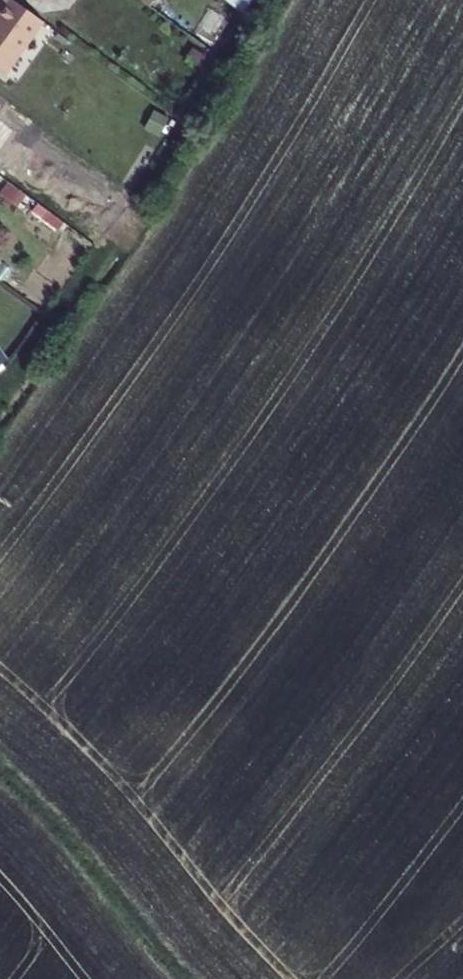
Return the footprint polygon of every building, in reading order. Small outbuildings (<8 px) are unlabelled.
[(20,0),(0,0),(0,64),(6,69),(43,17),(20,0)] [(246,0),(220,0),(219,2),(241,11),(246,0)]
